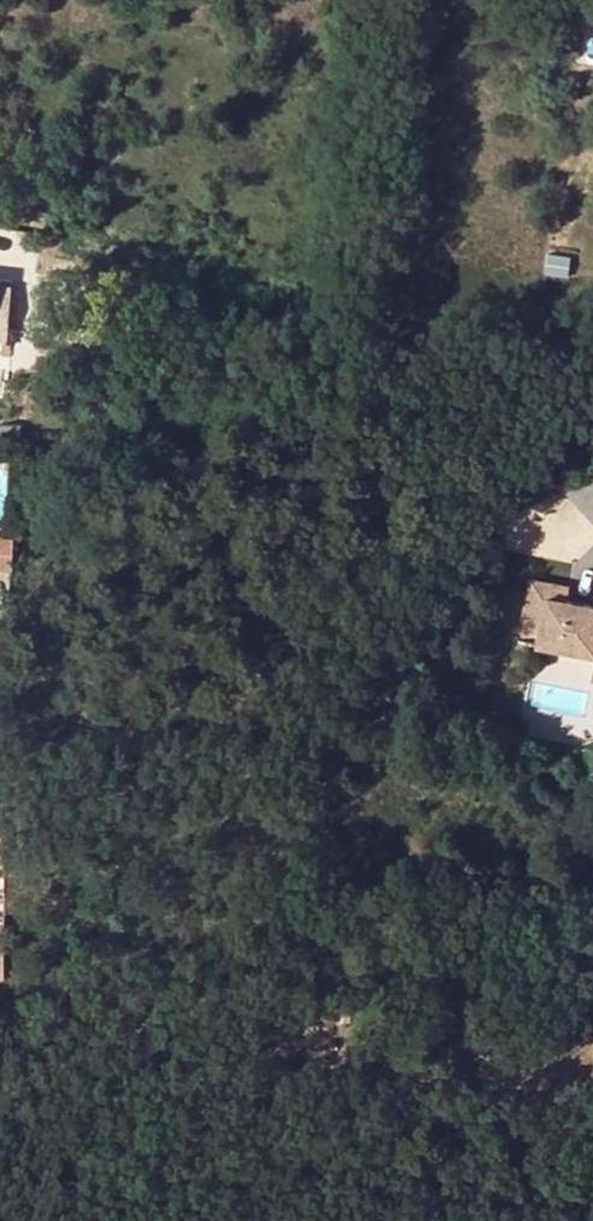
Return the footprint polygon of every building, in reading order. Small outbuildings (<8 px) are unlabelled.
[(12,298),(0,297),(0,346),(8,347),(12,298)] [(11,573),(14,541),(0,540),(0,572),(11,573)] [(592,679),(592,604),(566,598),(568,587),(538,581),(526,643),(586,652),(582,677),(592,679)] [(18,966),(19,936),(0,936),(0,966),(18,966)]
